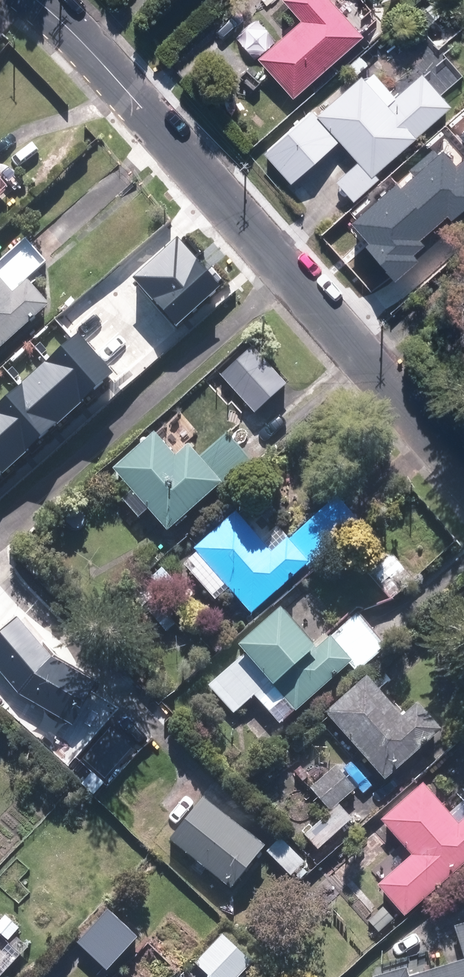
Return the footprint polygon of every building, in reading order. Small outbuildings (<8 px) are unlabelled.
[(296,95),(366,32),(338,0),(290,0),(305,17),(261,56),(296,95)] [(450,108),(422,76),(396,99),(374,74),(366,82),(362,77),(317,117),(339,142),(358,164),(338,182),(354,200),(378,179),(375,175),(450,108)] [(317,117),(313,110),(265,154),(293,184),(339,142),(317,117)] [(400,189),(434,228),(448,215),(453,221),(463,211),(463,212),(463,159),(457,166),(443,150),(438,155),(433,149),(409,170),(414,176),(400,189)] [(0,175),(0,202),(8,195),(4,189),(9,185),(0,175)] [(400,189),(397,185),(351,224),(368,244),(365,247),(395,282),(419,262),(413,255),(423,247),(418,241),(434,228),(400,189)] [(154,300),(198,260),(177,236),(133,276),(154,300)] [(0,265),(0,354),(52,306),(30,281),(50,262),(29,239),(0,265)] [(178,326),(222,286),(198,260),(154,300),(178,326)] [(78,333),(47,360),(83,399),(113,372),(78,333)] [(255,344),(221,374),(258,414),(291,383),(255,344)] [(47,360),(18,386),(54,425),(83,399),(47,360)] [(0,403),(0,422),(26,450),(54,425),(18,386),(0,403)] [(26,450),(0,422),(0,474),(26,450)] [(122,499),(140,519),(150,509),(171,532),(254,459),(231,432),(205,455),(194,443),(181,454),(159,429),(114,468),(133,490),(122,499)] [(391,549),(366,571),(389,597),(414,574),(391,549)] [(246,651),(209,684),(236,714),(255,696),(283,726),(356,660),(328,629),(316,641),(284,606),(241,646),(246,651)] [(0,635),(0,665),(21,690),(76,722),(106,683),(56,652),(25,615),(0,635)] [(407,714),(372,673),(328,712),(388,781),(452,726),(427,697),(407,714)] [(132,745),(113,726),(99,740),(86,727),(70,743),(103,775),(132,745)] [(340,805),(357,790),(363,797),(377,785),(355,758),(343,767),(339,762),(310,786),(330,810),(304,832),(320,851),(355,823),(340,805)] [(463,866),(463,808),(457,815),(427,781),(382,821),(412,855),(379,885),(408,917),(463,866)] [(203,795),(169,838),(197,860),(194,865),(206,875),(210,870),(233,888),(267,846),(249,831),(255,823),(238,810),(232,818),(203,795)] [(281,836),(268,850),(295,875),(308,861),(281,836)] [(88,972),(93,976),(98,976),(107,968),(110,971),(143,939),(111,906),(77,939),(79,941),(66,954),(86,974),(88,972)] [(222,930),(194,964),(210,976),(240,976),(256,958),(222,930)] [(0,944),(0,976),(1,976),(25,954),(14,943),(6,950),(0,944)] [(371,976),(463,976),(463,958),(429,969),(426,960),(371,976)]
